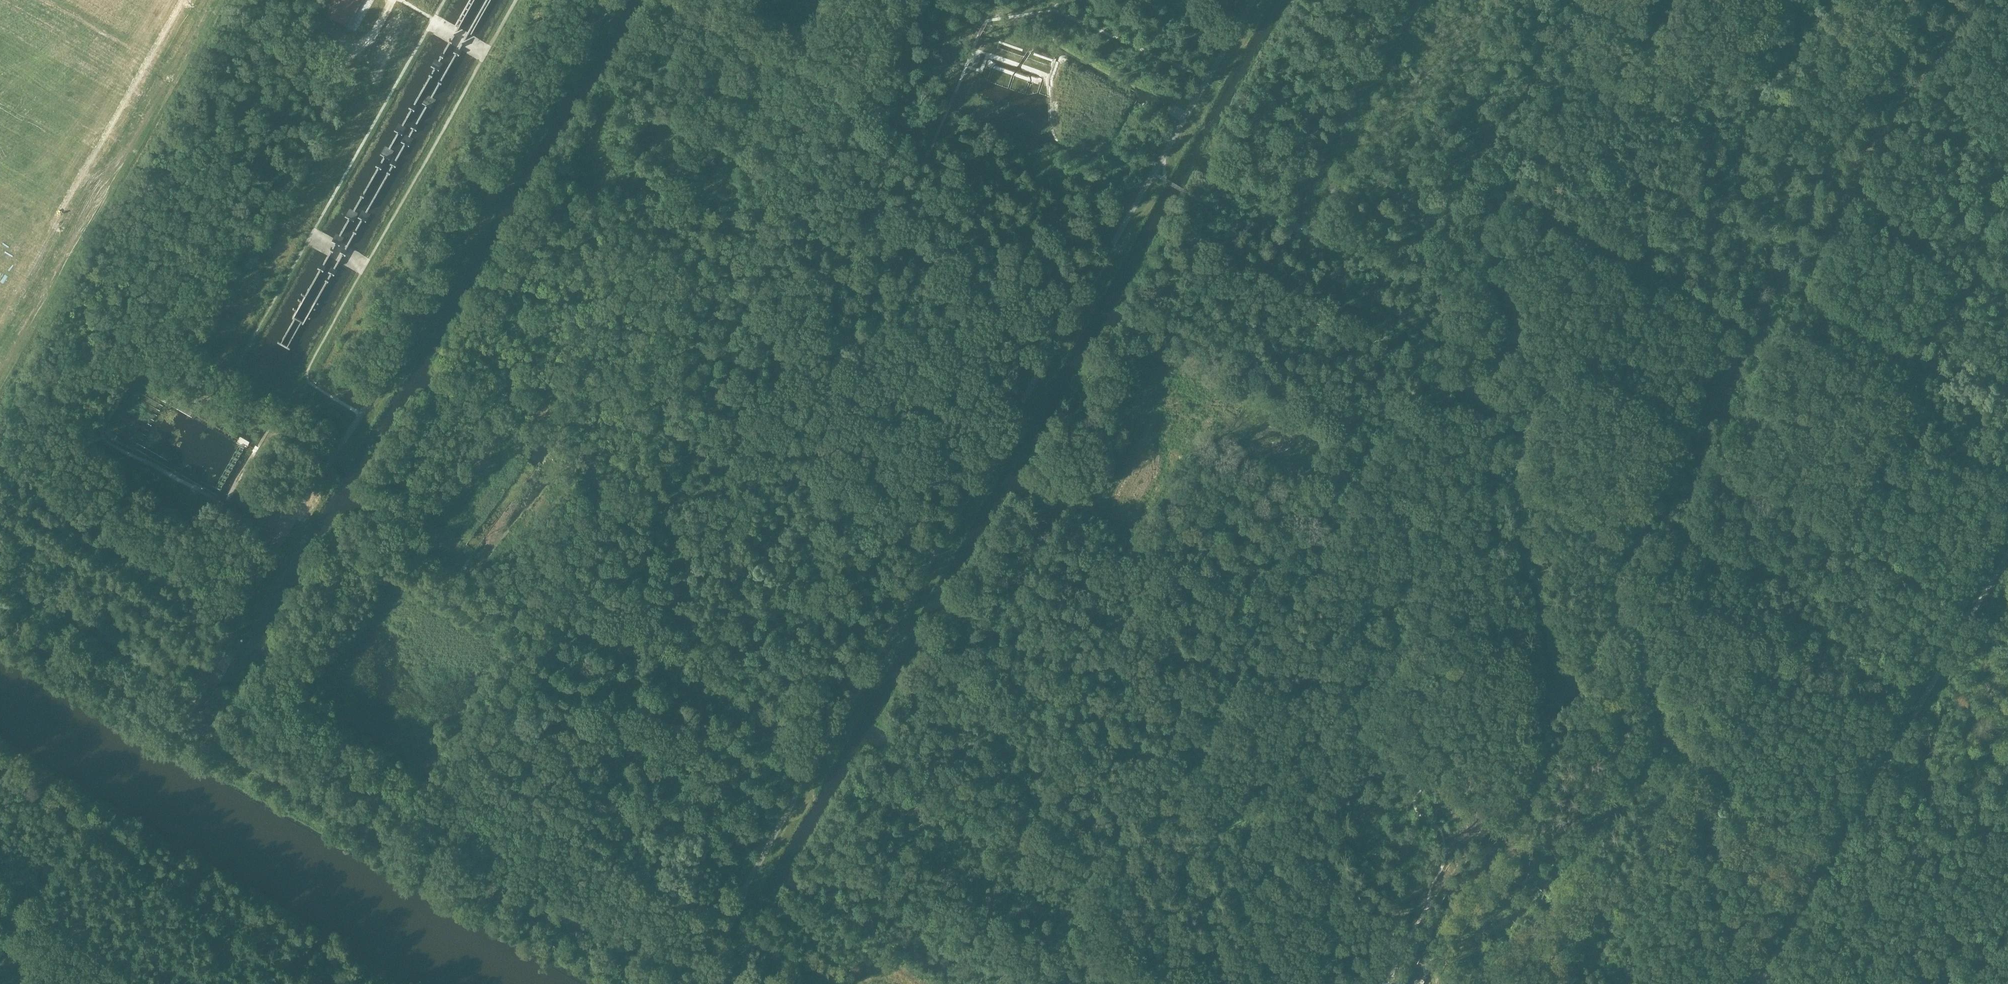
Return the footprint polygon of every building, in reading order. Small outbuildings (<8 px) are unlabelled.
[(455,27),(458,28),(292,319),(294,321),(281,344),(287,347),(300,324),(302,325),(469,34),(470,35),(490,0),(470,0),(455,27)]
